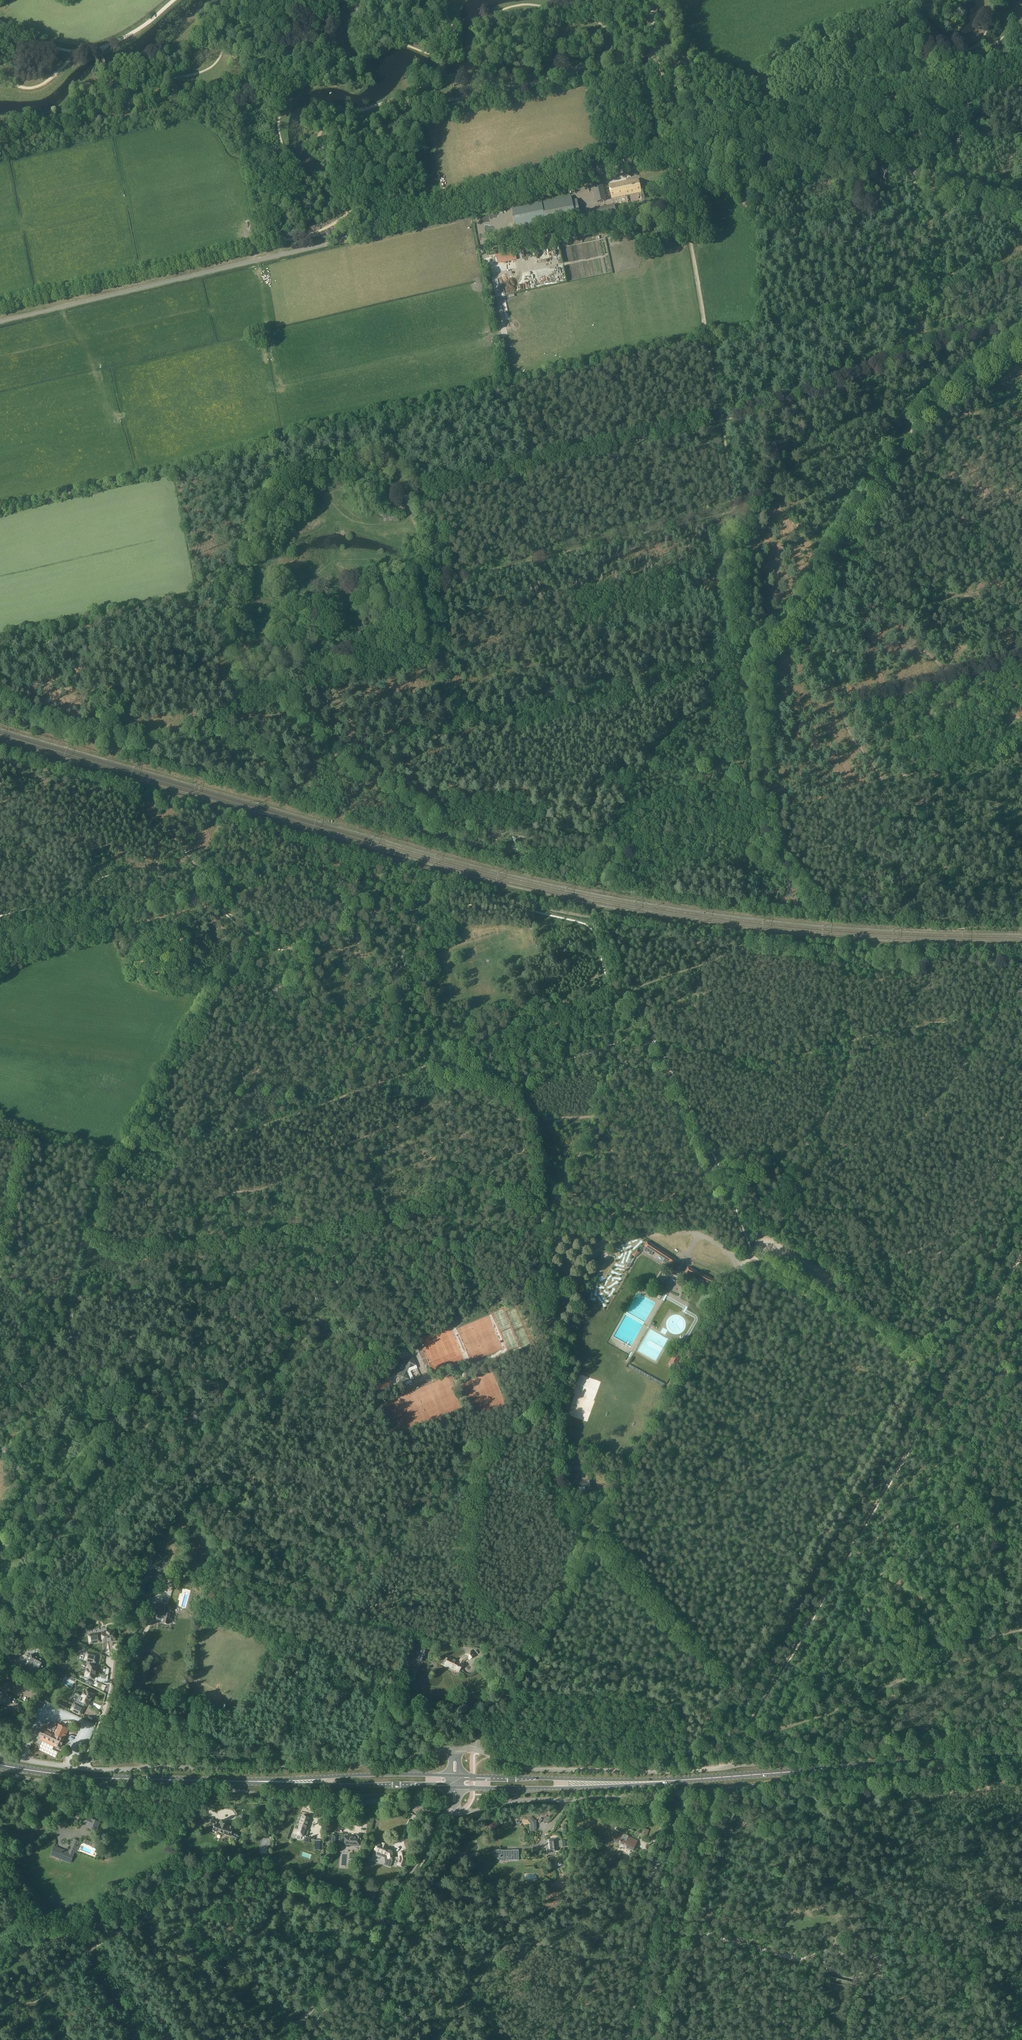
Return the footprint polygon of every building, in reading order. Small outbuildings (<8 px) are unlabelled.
[(612,198),(642,192),(639,179),(610,185),(612,198)] [(606,201),(602,186),(595,187),(598,202),(606,201)] [(542,202),(513,209),(517,229),(546,222),(547,226),(576,220),(575,215),(580,214),(575,215),(573,202),(577,201),(577,200),(572,201),(571,197),(542,203),(542,202)] [(593,220),(617,215),(615,204),(591,209),(593,220)] [(647,1242),(645,1246),(642,1249),(646,1252),(649,1248),(651,1250),(649,1254),(651,1255),(654,1252),(670,1262),(668,1266),(672,1268),(677,1261),(647,1242)] [(719,1283),(688,1267),(684,1275),(688,1278),(690,1274),(708,1283),(706,1286),(708,1288),(710,1284),(713,1285),(711,1289),(714,1290),(716,1286),(717,1287),(719,1283)] [(684,1360),(681,1358),(684,1353),(677,1349),(669,1363),(676,1367),(678,1362),(680,1363),(680,1364),(681,1365),(684,1360)] [(408,1368),(415,1365),(412,1357),(395,1364),(398,1372),(399,1374),(398,1374),(401,1383),(410,1380),(407,1371),(408,1369),(408,1368)] [(591,1474),(590,1474),(588,1475),(589,1480),(586,1480),(587,1481),(579,1482),(578,1474),(574,1475),(575,1482),(575,1487),(588,1485),(589,1489),(593,1489),(591,1474)] [(137,1577),(145,1578),(155,1580),(156,1574),(146,1572),(146,1571),(138,1569),(137,1573),(135,1573),(134,1576),(137,1577)] [(171,1620),(172,1613),(165,1612),(164,1614),(162,1613),(161,1603),(156,1604),(157,1612),(156,1617),(164,1619),(163,1623),(168,1624),(169,1619),(171,1620)] [(102,1635),(102,1636),(103,1640),(103,1642),(111,1641),(111,1640),(115,1640),(114,1631),(107,1632),(107,1635),(102,1635)] [(100,1641),(103,1640),(102,1636),(100,1636),(99,1634),(89,1636),(90,1643),(100,1642),(100,1641)] [(426,1650),(420,1647),(415,1660),(421,1662),(426,1650)] [(459,1662),(449,1657),(445,1666),(449,1668),(449,1667),(459,1672),(464,1661),(469,1658),(470,1660),(474,1656),(471,1651),(466,1655),(460,1660),(459,1660),(459,1661),(459,1662)] [(87,1653),(85,1660),(92,1661),(91,1665),(94,1666),(95,1662),(96,1662),(97,1655),(87,1653)] [(36,1680),(46,1662),(31,1654),(22,1672),(30,1676),(36,1680)] [(87,1669),(85,1676),(93,1678),(94,1675),(95,1675),(97,1667),(94,1666),(91,1665),(90,1665),(89,1670),(87,1669)] [(79,1695),(75,1703),(83,1707),(85,1704),(88,1705),(92,1698),(91,1697),(93,1694),(85,1690),(82,1696),(79,1695)] [(75,1703),(71,1710),(81,1714),(84,1708),(83,1707),(75,1703)] [(65,1738),(69,1729),(58,1724),(56,1726),(49,1723),(47,1727),(49,1728),(48,1729),(42,1726),(36,1738),(55,1746),(56,1745),(61,1747),(64,1740),(63,1739),(64,1737),(65,1738)] [(70,1816),(79,1820),(81,1814),(72,1811),(70,1816)] [(306,1837),(308,1831),(305,1830),(310,1818),(302,1815),(297,1829),(295,1833),(297,1834),(301,1836),(301,1835),(305,1836),(303,1842),(304,1842),(308,1843),(310,1838),(306,1837)] [(85,1816),(82,1822),(88,1825),(87,1828),(96,1832),(100,1822),(91,1818),(91,1819),(85,1816)] [(197,1828),(206,1821),(203,1817),(197,1822),(196,1821),(194,1823),(195,1824),(194,1824),(197,1828)] [(212,1830),(218,1832),(218,1833),(218,1834),(219,1834),(220,1835),(221,1835),(222,1835),(223,1834),(231,1836),(236,1841),(239,1836),(236,1833),(232,1832),(234,1827),(229,1826),(229,1825),(219,1822),(219,1823),(215,1821),(212,1820),(209,1825),(214,1827),(212,1830)] [(644,1828),(641,1837),(646,1839),(649,1830),(644,1828)] [(638,1841),(628,1836),(629,1836),(624,1834),(624,1835),(618,1833),(614,1842),(630,1849),(630,1850),(633,1851),(638,1841)] [(332,1835),(333,1835),(332,1843),(337,1843),(337,1842),(343,1842),(343,1841),(345,1842),(345,1837),(338,1837),(338,1835),(332,1834),(332,1835)] [(353,1837),(351,1837),(351,1836),(345,1836),(345,1837),(345,1842),(343,1841),(343,1842),(343,1846),(350,1846),(350,1845),(359,1846),(359,1842),(361,1842),(361,1835),(362,1835),(357,1834),(357,1835),(357,1837),(353,1837)] [(557,1851),(556,1838),(549,1839),(551,1851),(557,1851)] [(77,1845),(79,1841),(74,1839),(69,1852),(54,1846),(51,1853),(56,1855),(55,1857),(63,1859),(62,1860),(70,1863),(75,1852),(76,1852),(78,1845),(77,1845)] [(93,1839),(92,1843),(93,1843),(92,1848),(98,1850),(101,1842),(93,1839)] [(392,1860),(392,1858),(393,1858),(392,1851),(387,1849),(388,1847),(386,1847),(387,1845),(382,1843),(381,1845),(377,1843),(374,1851),(381,1853),(380,1856),(385,1857),(385,1862),(384,1865),(390,1867),(392,1860)] [(506,1860),(507,1860),(519,1860),(518,1850),(496,1850),(495,1850),(495,1851),(494,1851),(494,1852),(494,1853),(495,1853),(495,1854),(496,1854),(496,1855),(496,1856),(496,1857),(496,1858),(497,1858),(498,1858),(499,1858),(500,1857),(500,1856),(504,1855),(504,1858),(504,1859),(505,1859),(505,1860),(506,1860)] [(333,1851),(326,1851),(326,1856),(324,1856),(323,1859),(333,1859),(333,1851)] [(405,1852),(399,1853),(400,1859),(398,1865),(404,1867),(406,1860),(405,1852)] [(659,1868),(660,1864),(661,1861),(658,1860),(656,1863),(653,1862),(651,1865),(659,1868)] [(844,1948),(845,1944),(839,1942),(839,1939),(835,1938),(833,1947),(837,1948),(843,1950),(848,1951),(850,1945),(848,1944),(847,1950),(846,1949),(844,1948)] [(828,1966),(827,1971),(854,1978),(852,1986),(860,1988),(862,1979),(858,1978),(858,1977),(855,1976),(855,1973),(828,1966)]
